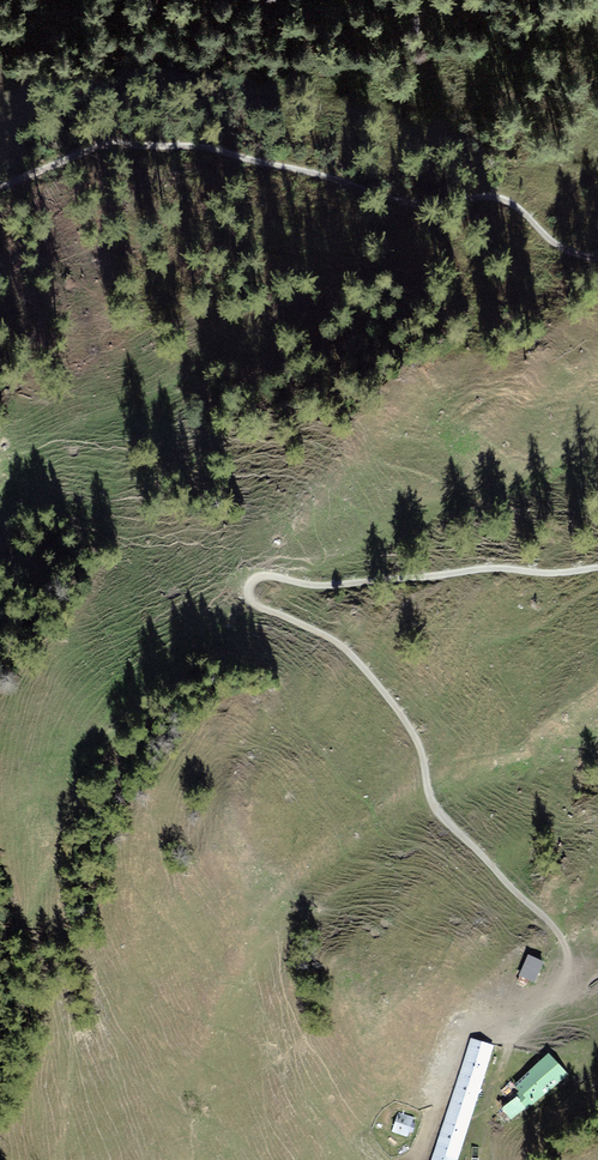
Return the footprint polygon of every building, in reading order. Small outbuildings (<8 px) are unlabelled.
[(528,952),(519,974),(536,980),(544,959),(528,952)] [(469,1043),(432,1159),(458,1159),(493,1050),(469,1043)] [(549,1056),(513,1087),(534,1110),(569,1079),(549,1056)] [(504,1110),(513,1121),(528,1109),(519,1098),(504,1110)] [(390,1132),(407,1139),(413,1122),(396,1115),(390,1132)]
